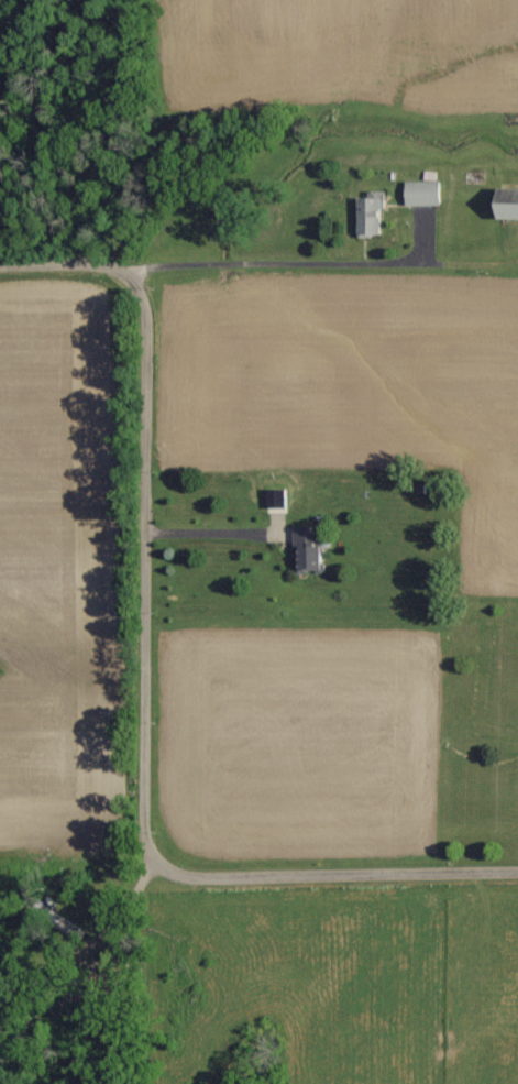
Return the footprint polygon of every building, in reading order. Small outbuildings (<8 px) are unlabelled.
[(443,182),(408,183),(408,207),(443,206),(443,182)] [(501,219),(517,220),(517,190),(502,190),(501,219)] [(361,199),(362,236),(386,236),(385,192),(371,193),(371,199),(361,199)] [(325,572),(324,536),(315,537),(315,527),(297,527),(298,572),(325,572)]
